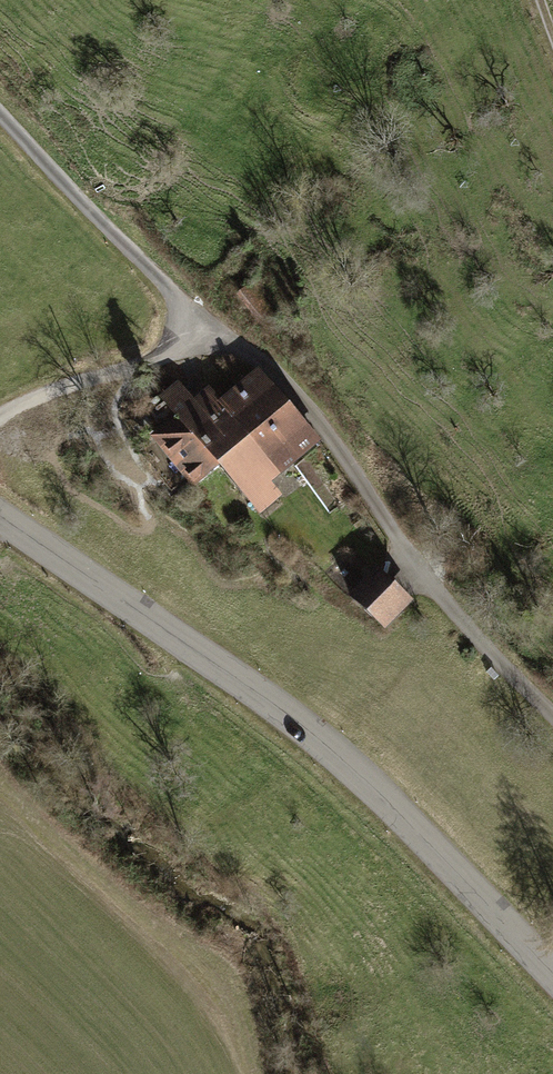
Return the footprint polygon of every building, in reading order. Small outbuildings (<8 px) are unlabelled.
[(263,377),(225,409),(241,430),(210,456),(219,466),(257,508),(275,493),(263,478),(313,435),(263,377)] [(196,486),(219,466),(210,456),(241,430),(225,409),(210,391),(194,405),(179,387),(164,399),(178,417),(155,436),(196,486)] [(376,575),(353,600),(382,627),(405,602),(376,575)]
